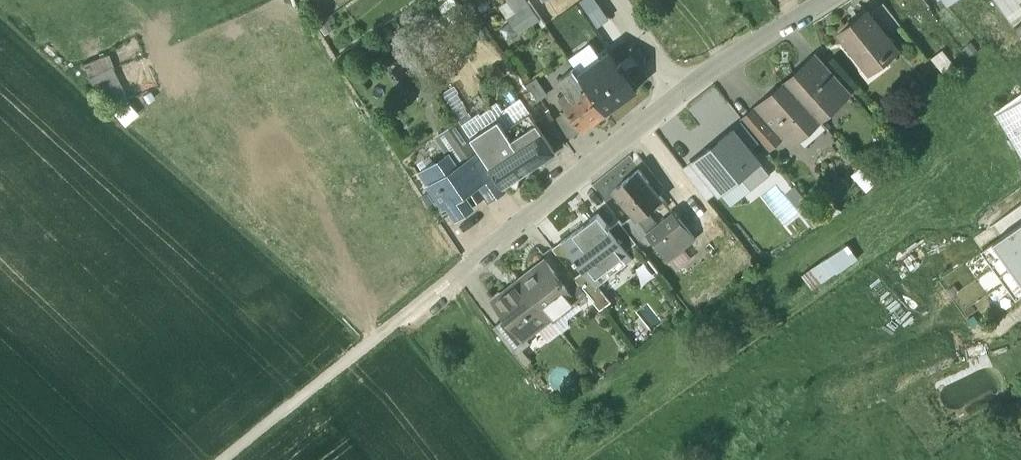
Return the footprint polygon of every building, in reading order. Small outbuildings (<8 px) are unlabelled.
[(520,36),(542,21),(527,0),(507,0),(506,1),(516,14),(508,19),(520,36)] [(1016,28),(1020,24),(1020,0),(996,0),(1016,28)] [(883,6),(868,17),(885,39),(900,27),(883,6)] [(868,17),(867,16),(855,25),(854,24),(841,34),(867,67),(882,56),(886,62),(897,54),(885,39),(868,17)] [(586,46),(569,60),(575,69),(574,70),(578,77),(598,62),(586,46)] [(598,62),(578,77),(586,87),(606,113),(637,89),(609,53),(598,62)] [(841,82),(817,56),(809,64),(832,90),(841,82)] [(107,57),(84,67),(107,111),(128,101),(107,57)] [(809,64),(787,83),(817,116),(838,97),(832,90),(809,64)] [(574,70),(559,81),(567,92),(568,91),(573,97),(586,87),(578,77),(574,70)] [(787,83),(764,102),(788,129),(779,137),(780,138),(785,144),(794,136),(817,116),(787,83)] [(586,87),(573,97),(568,91),(567,92),(559,98),(569,110),(584,130),(606,113),(586,87)] [(995,113),(1020,157),(1020,94),(995,113)] [(133,102),(119,113),(129,126),(143,114),(133,102)] [(788,129),(764,102),(755,110),(756,111),(779,137),(788,129)] [(569,110),(552,123),(566,144),(584,130),(569,110)] [(779,137),(756,111),(743,123),(759,141),(766,151),(780,138),(779,137)] [(530,113),(506,131),(532,169),(542,161),(533,147),(532,142),(527,135),(539,126),(536,121),(530,113)] [(551,123),(546,115),(536,121),(539,126),(527,135),(532,142),(533,147),(542,161),(566,144),(552,123),(551,123)] [(817,116),(794,136),(804,146),(826,127),(817,116)] [(460,121),(438,135),(451,155),(447,157),(456,170),(470,161),(481,153),(472,139),(460,121)] [(506,131),(499,121),(472,139),(495,173),(504,187),(519,177),(519,178),(532,169),(506,131)] [(759,141),(743,123),(734,130),(749,149),(759,141)] [(749,149),(734,130),(694,162),(717,190),(720,194),(740,178),(752,192),(771,177),(749,149)] [(495,173),(481,153),(470,161),(484,181),(495,173)] [(456,170),(447,157),(421,174),(444,208),(447,206),(456,219),(472,208),(463,195),(476,186),(484,181),(470,161),(456,170)] [(717,190),(694,162),(683,171),(706,199),(717,190)] [(663,200),(639,170),(613,192),(633,217),(637,221),(647,213),(663,200)] [(484,181),(476,186),(488,205),(508,192),(504,187),(495,173),(484,181)] [(519,177),(506,186),(517,188),(519,178),(519,177)] [(676,215),(660,228),(647,213),(637,221),(653,242),(670,261),(695,238),(676,215)] [(598,214),(562,243),(576,260),(574,261),(577,264),(578,263),(584,270),(574,278),(583,290),(593,282),(617,263),(621,268),(633,258),(627,250),(609,228),(598,214)] [(637,221),(633,217),(623,226),(643,251),(653,242),(637,221)] [(623,226),(618,221),(609,228),(627,250),(636,243),(623,226)] [(982,253),(1017,302),(1020,298),(1020,224),(982,253)] [(821,287),(862,260),(853,246),(812,273),(821,287)] [(561,281),(546,262),(521,282),(550,320),(576,300),(563,284),(565,283),(562,280),(561,281)] [(550,320),(521,282),(495,302),(507,318),(524,340),(526,339),(550,320)] [(593,282),(583,290),(591,300),(601,292),(593,282)] [(507,318),(493,329),(515,358),(531,345),(526,339),(524,340),(507,318)]
